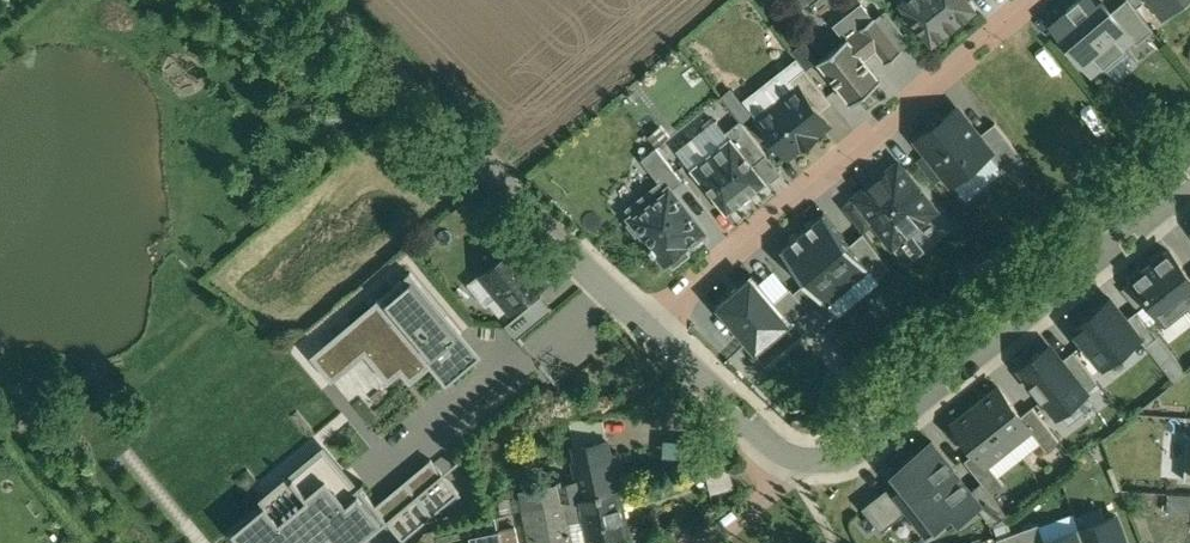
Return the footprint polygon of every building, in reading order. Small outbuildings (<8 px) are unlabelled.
[(935,37),(979,2),(978,0),(905,0),(935,37)] [(1054,17),(1095,65),(1133,33),(1135,32),(1113,6),(1108,0),(1074,0),(1054,17)] [(1113,6),(1135,32),(1133,33),(1137,38),(1155,23),(1135,0),(1120,0),(1113,6)] [(899,15),(889,2),(877,11),(888,24),(899,15)] [(876,10),(821,54),(855,96),(884,73),(868,52),(880,43),(890,55),(904,44),(888,24),(877,11),(876,10)] [(834,94),(808,61),(793,73),(800,81),(803,79),(822,104),(834,94)] [(800,81),(761,112),(790,148),(805,137),(806,139),(818,129),(817,127),(832,116),(822,104),(803,79),(800,81)] [(918,131),(954,176),(993,144),(978,125),(958,99),(918,131)] [(994,112),(978,125),(993,144),(1005,158),(1020,145),(994,112)] [(727,125),(732,131),(734,130),(756,158),(768,147),(741,114),(727,125)] [(732,131),(693,162),(729,207),(769,175),(756,158),(734,130),(732,131)] [(682,167),(660,139),(645,151),(667,179),(682,167)] [(900,155),(856,189),(877,216),(895,238),(939,204),(900,155)] [(672,180),(652,196),(649,192),(635,203),(638,207),(635,210),(637,213),(633,216),(644,230),(648,227),(656,237),(654,239),(658,245),(661,243),(670,255),(674,252),(677,256),(691,245),(688,241),(691,238),(690,236),(693,233),(694,235),(703,229),(702,227),(706,223),(672,180)] [(877,216),(856,189),(844,198),(862,221),(865,225),(877,216)] [(819,201),(778,235),(807,269),(823,288),(864,254),(846,233),(819,201)] [(862,221),(846,233),(864,254),(874,267),(889,255),(865,225),(862,221)] [(549,276),(519,239),(485,266),(516,303),(549,276)] [(1138,274),(1170,314),(1189,299),(1189,262),(1176,244),(1138,274)] [(425,354),(443,375),(480,344),(405,259),(309,343),(331,368),(362,342),(386,369),(398,359),(407,370),(425,354)] [(744,260),(710,288),(749,335),(783,307),(769,291),(744,260)] [(807,269),(790,283),(813,310),(817,315),(833,301),(823,288),(807,269)] [(786,277),(769,291),(783,307),(797,324),(813,310),(790,283),(786,277)] [(545,289),(521,309),(530,320),(555,300),(545,289)] [(1087,333),(1106,358),(1143,331),(1112,289),(1075,317),(1087,333)] [(521,309),(511,317),(522,328),(530,320),(521,309)] [(1106,358),(1087,333),(1077,340),(1096,366),(1106,358)] [(1063,351),(1049,334),(1018,357),(1058,409),(1089,385),(1086,382),(1063,351)] [(1077,340),(1063,351),(1086,382),(1100,371),(1096,366),(1077,340)] [(1001,379),(978,397),(1011,438),(1033,420),(1020,403),(1001,379)] [(1031,396),(1020,403),(1033,420),(1048,438),(1058,431),(1031,396)] [(978,397),(955,415),(975,440),(988,456),(1011,438),(978,397)] [(886,450),(901,471),(894,476),(911,499),(925,518),(951,498),(957,506),(983,487),(930,417),(886,450)] [(611,429),(577,436),(581,452),(614,445),(611,429)] [(225,517),(247,542),(290,542),(320,518),(337,538),(375,506),(318,439),(225,517)] [(988,456),(975,440),(964,448),(990,481),(1001,473),(988,456)] [(581,452),(577,453),(585,489),(630,479),(622,443),(614,445),(581,452)] [(427,450),(372,497),(400,529),(455,482),(427,450)] [(884,520),(911,499),(894,476),(867,497),(884,520)] [(630,479),(585,489),(594,535),(610,532),(612,541),(630,537),(628,528),(630,527),(621,482),(630,480),(630,479)] [(585,489),(567,494),(577,539),(578,541),(595,538),(594,535),(585,489)] [(528,502),(537,542),(556,542),(577,539),(567,494),(528,502)] [(1112,505),(1078,516),(1087,542),(1125,542),(1112,505)] [(1046,528),(1042,513),(998,525),(1012,542),(1051,542),(1046,528)] [(1078,516),(1046,528),(1051,542),(1087,542),(1078,516)] [(502,523),(507,542),(523,542),(518,520),(502,523)] [(502,523),(485,527),(489,542),(507,542),(502,523)]
